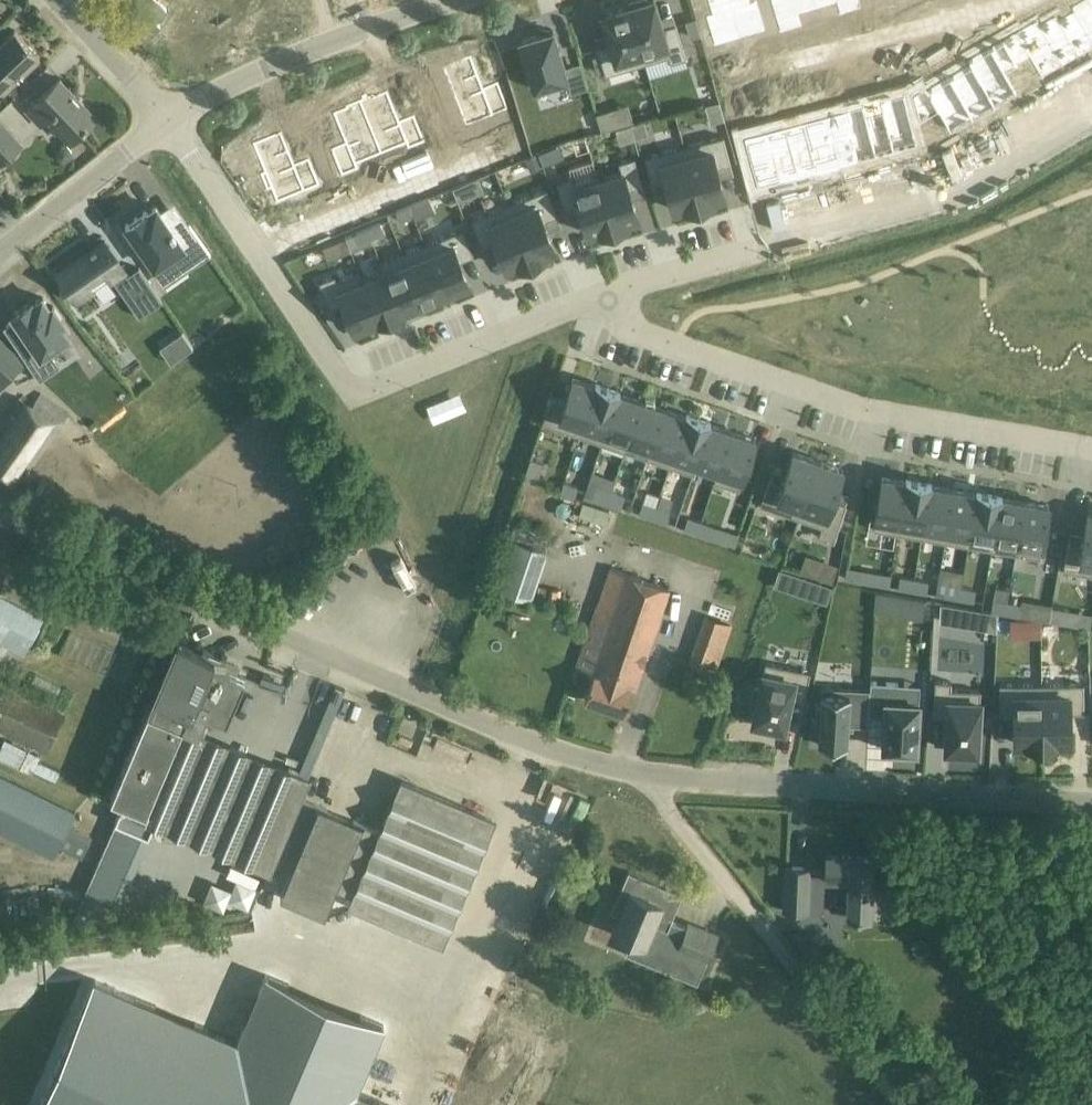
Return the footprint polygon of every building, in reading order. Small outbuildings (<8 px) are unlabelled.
[(254,14),(249,0),(222,0),(226,10),(192,22),(202,48),(243,33),(238,19),(254,14)] [(254,14),(269,8),(274,22),(301,13),(296,0),(249,0),(254,14)] [(628,6),(645,62),(669,55),(671,62),(686,57),(676,23),(662,27),(659,17),(654,0),(649,0),(647,1),(647,0),(637,0),(629,2),(630,6),(628,6)] [(710,12),(703,14),(711,38),(737,29),(728,0),(706,0),(710,12)] [(737,29),(764,21),(758,0),(728,0),(737,29)] [(779,27),(801,21),(796,5),(811,0),(770,0),(779,27)] [(838,9),(860,3),(859,0),(835,0),(838,9)] [(1073,9),(1091,41),(1091,4),(1090,0),(1073,9)] [(611,43),(597,47),(606,74),(645,62),(628,6),(602,14),(608,33),(611,43)] [(1057,18),(1080,58),(1091,51),(1091,41),(1073,9),(1057,18)] [(1057,18),(1041,28),(1064,67),(1080,58),(1057,18)] [(946,19),(933,27),(939,36),(951,29),(946,19)] [(921,20),(909,25),(912,35),(925,30),(921,20)] [(909,25),(894,30),(899,41),(912,35),(909,25)] [(1017,32),(1003,39),(1018,64),(1028,58),(1041,81),(1064,67),(1041,28),(1021,39),(1017,32)] [(0,43),(0,86),(4,90),(40,56),(15,29),(0,43)] [(541,33),(519,40),(534,88),(567,78),(568,78),(564,67),(562,60),(563,60),(559,48),(554,34),(543,38),(541,33)] [(994,55),(973,67),(997,108),(998,107),(998,106),(1020,93),(1007,70),(1018,64),(1003,39),(990,47),(994,55)] [(471,55),(442,66),(462,115),(488,105),(492,115),(508,109),(498,82),(483,88),(471,55)] [(883,55),(869,59),(872,69),(886,66),(883,55)] [(869,59),(858,62),(861,72),(872,69),(869,59)] [(844,65),(833,68),(836,79),(847,76),(844,65)] [(973,67),(951,80),(975,120),(997,108),(973,67)] [(764,68),(750,72),(753,82),(767,78),(764,68)] [(833,68),(823,71),(825,82),(836,79),(833,68)] [(750,72),(737,75),(740,86),(753,82),(750,72)] [(816,73),(802,77),(804,87),(818,84),(816,73)] [(26,110),(41,125),(49,117),(70,140),(96,116),(60,78),(26,110)] [(926,84),(912,92),(919,121),(937,111),(950,133),(972,120),(973,121),(975,120),(951,80),(930,92),(926,84)] [(785,81),(775,84),(777,95),(788,92),(785,81)] [(775,84),(764,87),(767,97),(777,95),(775,84)] [(736,87),(722,91),(725,101),(739,97),(736,87)] [(373,94),(360,100),(379,148),(405,138),(409,148),(424,141),(414,115),(399,121),(387,91),(374,96),(373,94)] [(346,143),(331,149),(342,175),(358,168),(354,159),(379,148),(360,100),(346,106),(346,107),(333,113),(346,143)] [(908,100),(882,107),(894,151),(920,144),(908,100)] [(719,101),(705,105),(710,123),(724,120),(719,101)] [(882,107),(864,112),(876,156),(894,151),(882,107)] [(602,131),(609,128),(604,111),(596,113),(602,131)] [(864,112),(846,117),(858,161),(876,156),(864,112)] [(846,117),(828,121),(840,165),(858,161),(846,117)] [(644,120),(631,124),(635,137),(648,134),(644,120)] [(21,143),(0,121),(0,163),(21,143)] [(828,121),(805,127),(817,172),(817,173),(840,167),(840,165),(828,121)] [(805,127),(787,132),(799,176),(817,172),(805,127)] [(281,132),(253,143),(265,172),(261,174),(267,190),(272,189),(273,192),(299,182),(304,191),(320,185),(309,159),(294,164),(281,132)] [(787,132),(769,137),(781,181),(799,176),(787,132)] [(710,147),(686,153),(700,206),(717,202),(716,200),(727,197),(719,166),(731,163),(723,135),(708,139),(710,147)] [(769,137),(744,144),(756,188),(781,181),(769,137)] [(560,158),(555,145),(538,152),(544,165),(560,158)] [(672,212),(683,208),(684,211),(700,206),(686,153),(662,160),(660,152),(645,156),(652,184),(664,181),(672,212)] [(538,153),(525,159),(530,171),(543,165),(538,153)] [(621,169),(598,177),(615,229),(631,224),(630,222),(641,218),(631,188),(643,184),(634,157),(619,162),(621,169)] [(587,236),(598,232),(598,234),(615,229),(598,177),(574,184),(572,177),(557,181),(565,209),(577,205),(587,236)] [(465,182),(453,187),(458,201),(471,196),(465,182)] [(535,202),(512,211),(533,262),(548,255),(548,253),(558,249),(546,219),(557,215),(547,188),(532,194),(535,202)] [(146,209),(125,223),(154,265),(155,266),(173,253),(186,271),(210,254),(211,253),(190,223),(189,223),(185,227),(177,232),(173,226),(172,227),(160,210),(156,205),(148,211),(146,209)] [(409,205),(396,210),(400,221),(413,215),(409,205)] [(512,211),(489,220),(486,213),(471,219),(482,245),(493,241),(506,270),(516,266),(517,268),(533,262),(512,211)] [(380,222),(367,227),(371,238),(384,232),(380,222)] [(367,227),(354,233),(358,243),(371,238),(367,227)] [(451,242),(428,251),(446,294),(472,284),(462,259),(474,254),(463,228),(448,234),(451,242)] [(351,250),(345,237),(340,239),(341,243),(345,253),(351,250)] [(105,240),(58,272),(77,298),(110,275),(139,316),(163,300),(139,266),(127,275),(122,267),(123,266),(105,240)] [(428,251),(406,260),(424,303),(446,294),(428,251)] [(424,303),(406,260),(384,269),(402,313),(405,312),(405,311),(424,303)] [(402,313),(384,269),(362,278),(380,322),(402,313)] [(380,322),(362,278),(339,287),(334,275),(319,281),(330,307),(342,303),(354,332),(377,322),(377,323),(380,322)] [(30,305),(28,302),(9,316),(28,343),(16,351),(22,359),(25,362),(24,363),(37,381),(56,367),(46,353),(67,338),(59,327),(62,324),(50,307),(47,309),(39,298),(30,305)] [(182,331),(170,339),(181,355),(193,347),(182,331)] [(25,362),(22,359),(0,339),(0,389),(24,363),(25,362)] [(596,385),(595,385),(573,377),(565,400),(552,395),(542,422),(579,435),(596,385)] [(596,383),(595,385),(596,385),(579,435),(602,443),(618,392),(620,393),(621,392),(596,383)] [(34,401),(31,405),(19,397),(0,424),(0,480),(16,490),(27,471),(70,413),(41,392),(34,401)] [(626,445),(641,400),(620,393),(618,392),(602,443),(626,451),(627,446),(626,445)] [(648,453),(664,408),(641,400),(626,445),(627,446),(648,453)] [(648,453),(646,458),(669,466),(686,415),(664,408),(648,453)] [(693,474),(695,469),(694,468),(709,423),(711,424),(711,422),(686,414),(686,415),(669,466),(693,474)] [(694,468),(695,469),(716,476),(731,431),(711,424),(709,423),(694,468)] [(716,476),(714,481),(739,489),(756,439),(731,431),(716,476)] [(798,517),(817,460),(793,452),(783,482),(769,478),(760,504),(798,517)] [(843,469),(817,460),(798,517),(822,526),(819,536),(834,541),(846,504),(833,499),(843,469)] [(874,528),(897,532),(906,481),(906,480),(883,476),(874,528)] [(549,477),(546,487),(560,492),(563,482),(549,477)] [(930,485),(932,485),(932,484),(906,479),(906,480),(906,481),(897,532),(921,537),(930,485)] [(563,482),(560,492),(573,497),(577,486),(563,482)] [(953,489),(932,485),(930,485),(921,537),(944,541),(953,489)] [(598,486),(594,497),(607,501),(611,490),(598,486)] [(953,489),(944,541),(968,545),(977,493),(953,489)] [(625,495),(611,490),(607,501),(621,506),(625,495)] [(1000,497),(1002,497),(1002,496),(977,491),(977,493),(968,545),(991,549),(1000,497)] [(1024,501),(1002,497),(1000,497),(991,549),(1015,553),(1024,501)] [(643,501),(639,512),(652,516),(656,506),(643,501)] [(1024,501),(1015,553),(1040,558),(1049,505),(1024,501)] [(652,516),(666,521),(670,511),(656,506),(652,516)] [(1091,573),(1091,513),(1088,512),(1082,544),(1068,541),(1064,568),(1091,573)] [(697,532),(701,521),(688,517),(684,527),(697,532)] [(528,597),(545,548),(540,546),(545,532),(513,521),(492,584),(528,597)] [(697,532),(711,536),(715,526),(701,521),(697,532)] [(746,540),(744,548),(753,551),(756,543),(746,540)] [(264,550),(272,561),(283,553),(275,542),(264,550)] [(801,572),(834,579),(838,562),(805,555),(801,572)] [(611,566),(584,646),(577,667),(594,673),(585,698),(624,711),(633,685),(635,686),(643,665),(669,586),(611,566)] [(859,580),(861,569),(847,567),(845,578),(859,580)] [(912,589),(914,578),(900,576),(898,587),(912,589)] [(928,581),(914,578),(912,589),(926,592),(928,581)] [(811,597),(827,602),(832,586),(817,581),(811,597)] [(946,595),(959,598),(961,587),(947,584),(946,595)] [(959,598),(973,600),(975,589),(961,587),(959,598)] [(1,658),(8,645),(24,654),(44,616),(0,593),(0,658),(1,658)] [(904,596),(901,614),(923,617),(926,600),(904,596)] [(1005,612),(1006,601),(993,599),(991,610),(1005,612)] [(1021,604),(1006,601),(1005,612),(1019,615),(1021,604)] [(1052,606),(1049,620),(1066,623),(1068,609),(1052,606)] [(969,626),(996,631),(997,612),(972,608),(969,626)] [(714,670),(730,624),(706,616),(690,662),(714,670)] [(1026,632),(1031,635),(1041,636),(1041,619),(1026,619),(1026,632)] [(202,653),(179,643),(150,710),(145,708),(109,794),(132,804),(129,813),(271,872),(275,862),(289,868),(278,894),(323,913),(330,897),(440,943),(492,819),(402,781),(382,831),(300,796),(307,779),(200,734),(211,708),(227,715),(245,675),(231,669),(227,662),(225,661),(226,659),(204,650),(202,653)] [(754,685),(749,705),(755,706),(752,721),(758,723),(757,727),(777,731),(778,727),(784,728),(791,696),(804,699),(810,671),(765,661),(760,686),(754,685)] [(935,680),(933,716),(947,716),(945,749),(951,749),(950,753),(972,755),(972,751),(978,752),(981,689),(951,688),(951,681),(935,680)] [(46,750),(64,712),(0,681),(0,727),(46,750)] [(884,711),(882,748),(916,750),(919,702),(897,701),(898,683),(870,681),(869,710),(884,711)] [(999,683),(999,712),(1014,713),(1014,742),(1026,742),(1026,744),(1042,744),(1041,683),(999,683)] [(1084,683),(1041,683),(1042,744),(1057,744),(1057,742),(1070,742),(1070,712),(1084,712),(1084,683)] [(869,689),(822,686),(821,706),(817,705),(816,723),(820,723),(819,741),(821,742),(821,745),(835,746),(835,742),(847,743),(848,723),(853,723),(853,724),(867,725),(869,689)] [(20,764),(28,748),(5,737),(0,748),(0,755),(20,764)] [(54,856),(75,814),(0,777),(0,830),(54,856)] [(810,875),(824,876),(850,877),(848,917),(870,918),(871,906),(879,906),(880,892),(881,879),(873,879),(874,856),(826,854),(825,868),(810,868),(810,875)] [(810,867),(785,866),(783,909),(808,910),(810,875),(810,868),(810,867)] [(628,871),(621,887),(630,890),(613,930),(632,938),(625,955),(650,967),(661,941),(707,960),(717,934),(689,923),(687,926),(672,919),(682,893),(628,871)] [(445,1104),(517,1104),(564,995),(503,969),(445,1104)] [(356,1090),(384,1025),(265,974),(237,1040),(94,979),(41,1104),(390,1104),(356,1090)]
